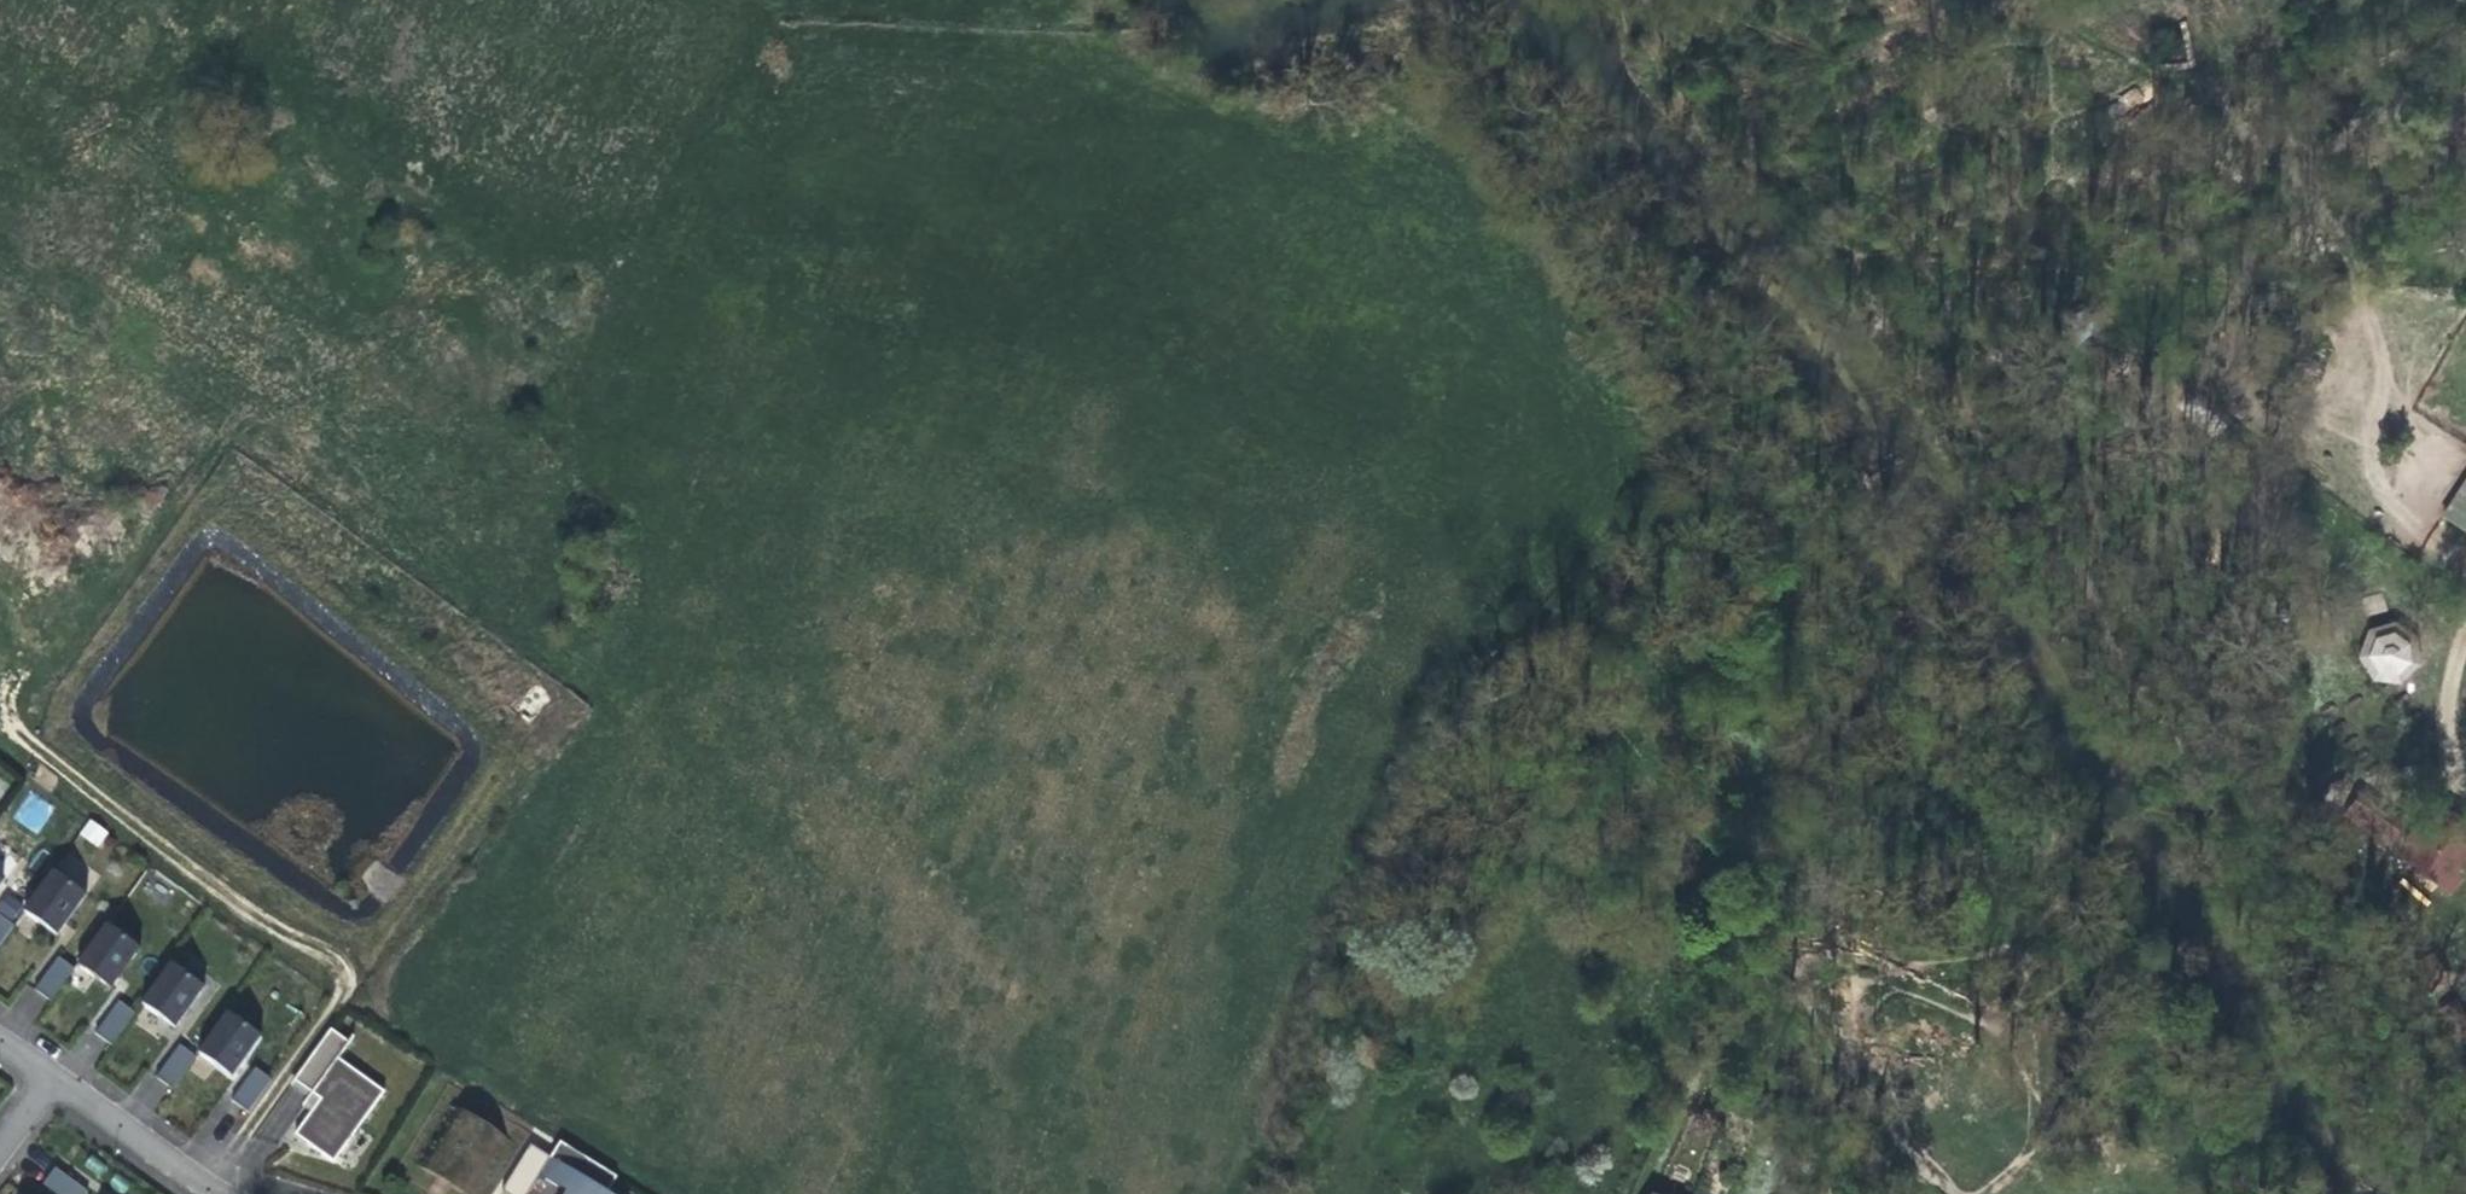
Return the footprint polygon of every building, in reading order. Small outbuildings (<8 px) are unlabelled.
[(2443,511),(2465,527),(2465,473),(2443,511)] [(2421,672),(2412,622),(2360,631),(2369,682),(2421,672)] [(2345,811),(2443,900),(2465,875),(2465,824),(2459,818),(2434,844),(2370,785),(2345,811)] [(88,819),(79,836),(100,847),(109,830),(88,819)] [(89,894),(55,869),(25,910),(44,924),(58,934),(89,894)] [(14,924),(0,914),(0,944),(14,924)] [(141,947),(108,924),(79,964),(103,981),(112,988),(141,947)] [(75,969),(59,957),(35,988),(51,1000),(75,969)] [(206,987),(172,962),(143,1003),(161,1016),(176,1027),(206,987)] [(96,1033),(112,1044),(136,1013),(119,1001),(96,1033)] [(262,1036),(229,1012),(199,1052),(217,1066),(232,1077),(262,1036)] [(293,1080),(313,1094),(338,1058),(349,1042),(329,1028),(293,1080)] [(156,1077),(173,1089),(196,1057),(179,1045),(156,1077)] [(384,1090),(338,1058),(313,1094),(319,1098),(308,1115),(295,1133),(334,1161),(384,1090)] [(247,1113),(270,1081),(254,1069),(231,1101),(247,1113)] [(445,1106),(413,1158),(473,1193),(480,1193),(510,1145),(445,1106)] [(615,1175),(559,1140),(539,1173),(566,1190),(563,1193),(611,1193),(607,1191),(615,1175)] [(46,1186),(57,1193),(90,1193),(91,1193),(59,1169),(46,1186)]
